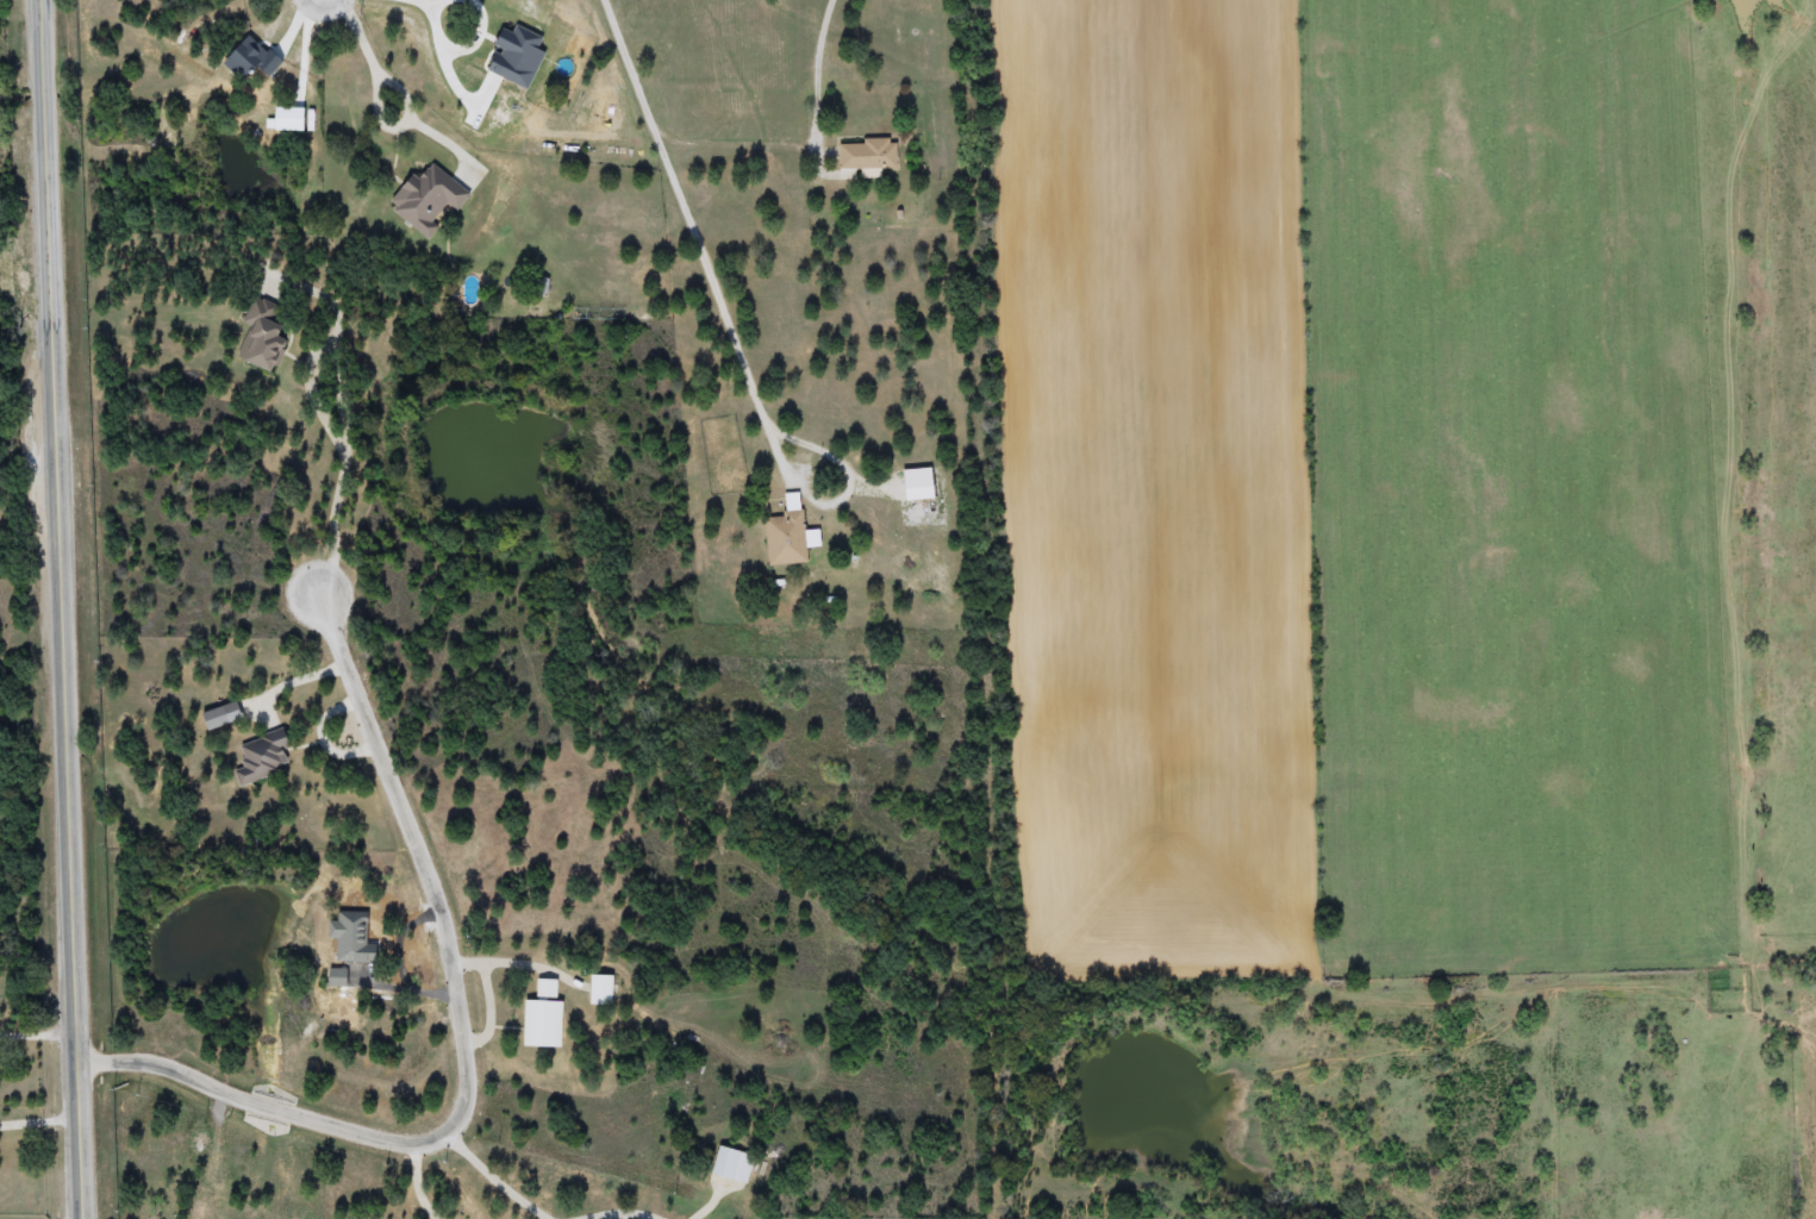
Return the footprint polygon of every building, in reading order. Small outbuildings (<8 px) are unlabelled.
[(895,169),(837,169),(837,144),(860,144),(860,138),(895,138),(895,169)] [(424,236),(382,206),(406,171),(413,176),(425,161),(468,192),(454,211),(445,205),(424,236)] [(545,295),(531,294),(531,279),(545,279),(545,295)] [(231,356),(255,298),(280,307),(273,324),(287,330),(270,371),(231,356)] [(761,514),(801,512),(805,563),(765,565),(761,514)] [(611,1005),(587,1005),(587,975),(611,975),(611,1005)] [(560,1000),(560,1048),(520,1046),(520,1000),(533,1000),(533,979),(555,979),(555,1000),(560,1000)]
